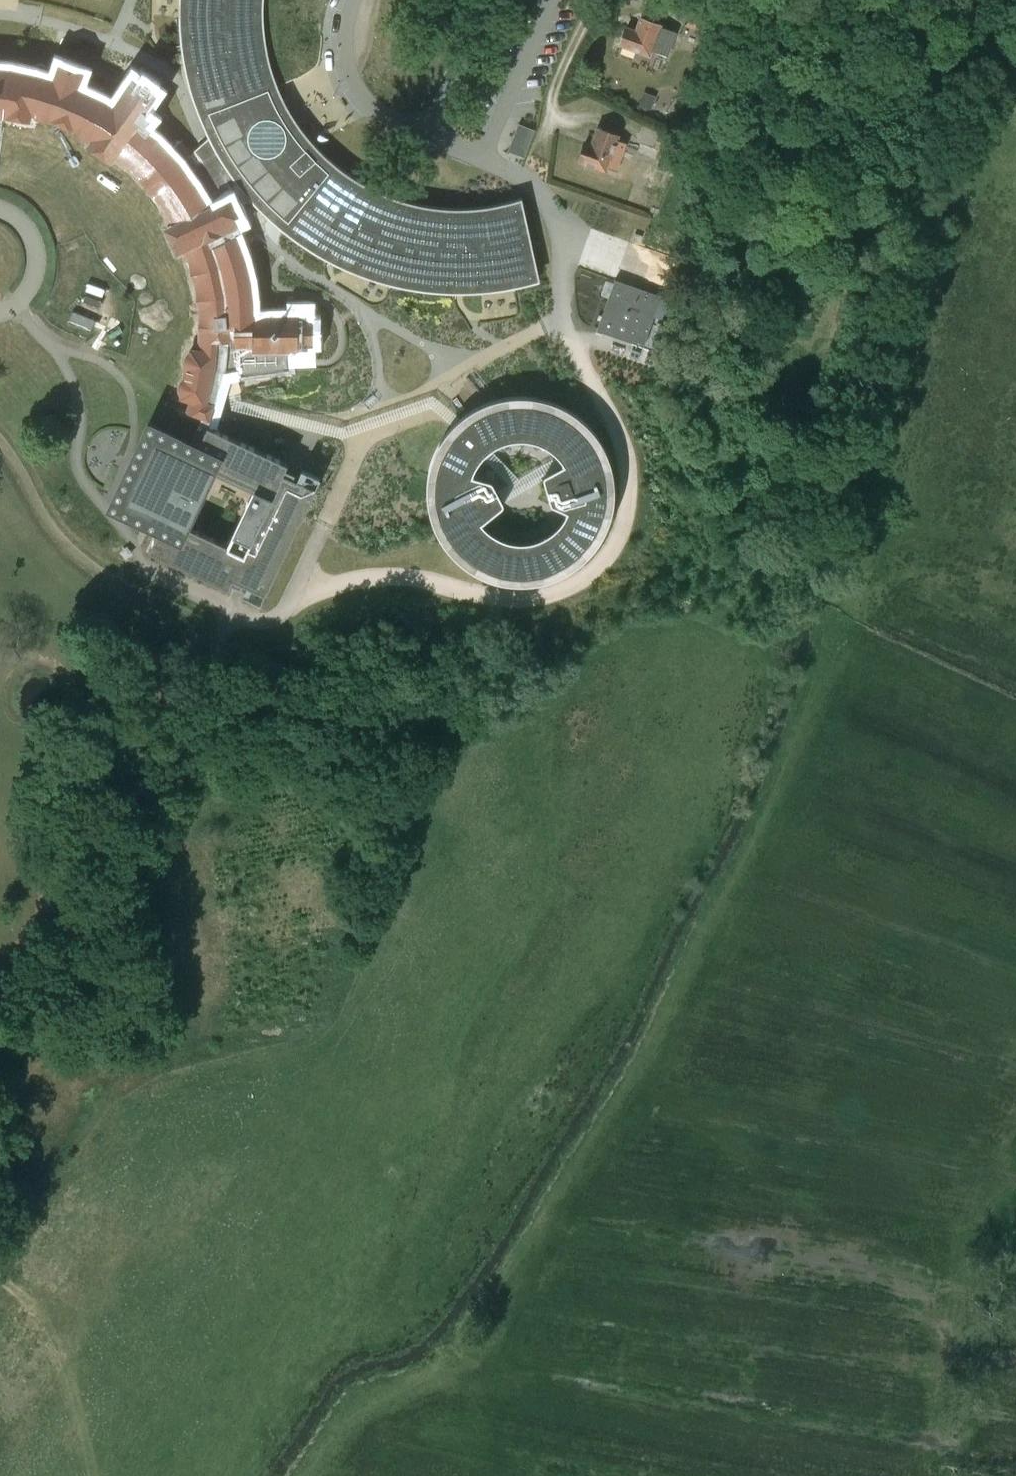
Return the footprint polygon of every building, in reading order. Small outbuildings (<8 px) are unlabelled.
[(6,115),(29,119),(31,111),(51,117),(74,127),(93,138),(90,143),(93,145),(95,148),(96,149),(99,152),(101,153),(102,154),(105,155),(106,155),(108,156),(112,158),(115,153),(133,166),(148,185),(163,204),(174,224),(167,227),(178,251),(186,248),(194,273),(199,299),(202,326),(201,351),(191,350),(190,353),(189,354),(187,355),(186,357),(185,360),(185,362),(185,364),(186,366),(186,367),(184,379),(183,381),(181,382),(180,384),(180,387),(180,389),(181,391),(181,393),(182,394),(182,397),(191,400),(188,411),(213,420),(220,395),(225,374),(231,373),(286,368),(286,365),(287,350),(296,350),(296,358),(311,357),(310,344),(316,344),(315,321),(310,321),(310,308),(296,308),(296,315),(254,316),(253,306),(253,296),(251,282),(248,270),(245,256),(241,246),(232,226),(243,220),(236,206),(242,202),(249,198),(267,217),(281,229),(295,240),(316,252),(331,261),(350,270),(372,278),(390,284),(426,291),(452,292),(480,292),(520,286),(539,279),(521,198),(485,205),(450,207),(428,205),(406,199),(381,192),(348,175),(330,159),(321,150),(314,143),(298,124),(293,117),(283,99),(277,86),(267,56),(264,32),(263,15),(264,0),(179,0),(179,2),(180,23),(179,41),(182,61),(190,86),(201,123),(208,138),(203,142),(191,152),(181,142),(170,151),(160,140),(145,126),(153,116),(145,111),(157,92),(149,85),(151,83),(144,77),(142,81),(134,75),(113,104),(91,92),(81,87),(82,83),(80,83),(84,70),(58,61),(52,77),(38,72),(10,67),(5,66),(0,66),(0,114),(6,115)] [(696,17),(692,28),(708,35),(712,23),(696,17)] [(660,26),(640,19),(636,31),(626,28),(620,45),(650,55),(651,51),(667,57),(676,32),(660,26)] [(643,95),(639,105),(651,110),(655,99),(643,95)] [(514,148),(532,152),(537,125),(519,121),(514,148)] [(585,142),(578,161),(605,171),(607,166),(616,170),(626,144),(616,141),(618,136),(598,128),(592,145),(585,142)] [(660,135),(655,147),(679,156),(683,144),(660,135)] [(597,330),(621,339),(643,346),(661,296),(615,279),(597,330)] [(540,583),(558,578),(575,570),(589,558),(601,543),(610,527),(615,509),(617,490),(614,472),(609,454),(600,438),(589,423),(574,411),(557,403),(540,397),(521,395),(502,397),(484,403),(468,412),(454,424),(442,439),(433,455),(427,473),(426,491),(428,510),(433,528),(442,544),(454,558),(468,569),(485,579),(503,583),(522,586),(540,583)] [(216,430),(209,427),(207,426),(196,450),(188,447),(183,456),(156,443),(128,501),(156,514),(152,523),(160,527),(148,551),(229,589),(231,584),(240,588),(243,584),(265,595),(316,489),(293,478),(295,474),(290,472),(285,469),(288,464),(216,430)]
